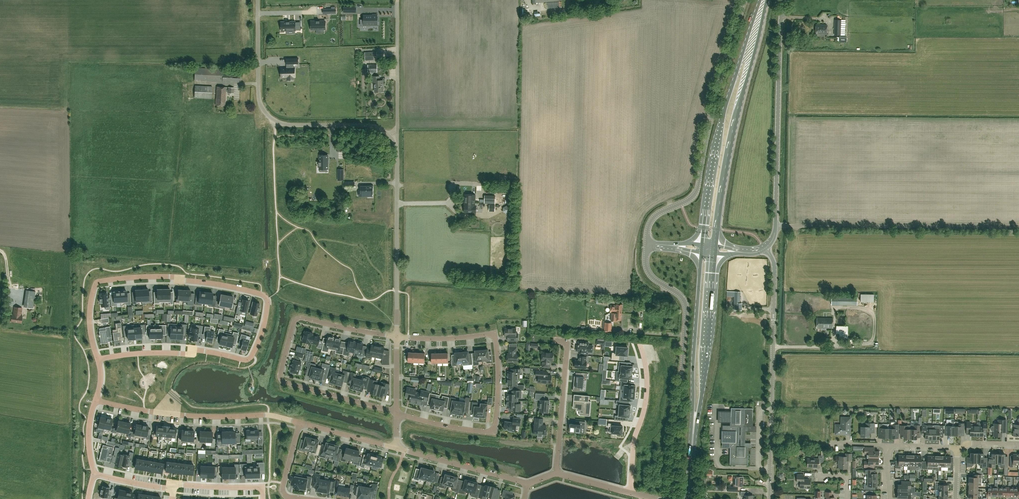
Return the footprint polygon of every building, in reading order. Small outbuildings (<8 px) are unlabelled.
[(361,25),(377,25),(377,14),(373,14),(373,15),(364,15),(364,19),(361,19),(361,25)] [(325,21),(311,21),(311,30),(325,29),(325,21)] [(295,22),(281,22),(281,31),(301,30),(301,25),(295,25),(295,22)] [(827,25),(816,24),(815,34),(826,34),(827,25)] [(356,46),(385,46),(384,41),(387,41),(387,36),(383,36),(383,41),(356,41),(356,46)] [(377,60),(377,52),(365,52),(365,60),(377,60)] [(286,64),(287,64),(287,68),(281,69),(282,77),(295,77),(294,68),(293,68),(293,64),(298,64),(298,58),(286,58),(286,64)] [(194,80),(239,82),(240,73),(223,72),(223,69),(195,68),(194,80)] [(383,92),(383,80),(379,80),(379,76),(372,77),(372,84),(374,84),(375,92),(383,92)] [(195,86),(194,98),(212,99),(212,87),(195,86)] [(215,105),(225,106),(226,87),(217,87),(215,105)] [(320,166),(320,169),(328,169),(328,155),(323,155),(322,155),(320,155),(320,162),(319,162),(319,166),(320,166)] [(366,186),(361,187),(361,196),(373,196),(373,190),(373,185),(369,186),(366,186)] [(475,194),(465,194),(465,206),(464,206),(464,212),(476,212),(476,206),(475,206),(475,194)] [(495,196),(485,195),(484,203),(495,204),(495,196)] [(152,296),(149,296),(148,289),(147,289),(147,288),(143,289),(143,290),(142,290),(142,303),(152,302),(152,296)] [(135,294),(132,294),(133,304),(136,304),(136,302),(142,302),(142,303),(142,290),(140,290),(140,289),(136,289),(136,290),(135,290),(135,294)] [(164,302),(163,289),(157,289),(157,296),(154,296),(154,303),(159,303),(160,302),(164,302)] [(170,296),(170,289),(163,289),(164,302),(170,302),(170,304),(173,304),(173,296),(170,296)] [(186,290),(184,290),(183,302),(187,302),(187,305),(194,305),(194,297),(190,297),(191,290),(190,290),(190,289),(186,289),(186,290)] [(117,303),(121,303),(120,291),(118,291),(118,290),(114,291),(114,292),(113,292),(114,297),(113,298),(110,299),(111,306),(116,306),(117,304),(117,303)] [(126,290),(121,290),(121,291),(120,291),(121,303),(125,303),(125,304),(126,305),(131,304),(130,297),(128,297),(127,296),(126,291),(126,290)] [(183,302),(184,290),(178,290),(178,299),(176,299),(176,302),(179,302),(179,300),(183,300),(183,302)] [(206,292),(200,291),(199,297),(196,297),(195,304),(201,305),(201,303),(205,303),(206,292)] [(213,293),(206,292),(205,303),(209,304),(209,306),(215,307),(216,299),(212,299),(213,293)] [(101,299),(100,299),(100,303),(101,303),(101,307),(106,306),(106,310),(110,309),(109,298),(108,298),(107,293),(100,294),(101,299)] [(225,306),(227,296),(221,295),(220,301),(217,301),(216,307),(219,308),(219,305),(225,306)] [(228,296),(227,296),(225,306),(225,307),(231,308),(231,310),(234,310),(235,304),(232,304),(233,297),(232,297),(232,295),(228,295),(228,296)] [(238,302),(236,313),(240,314),(241,310),(246,312),(249,300),(243,299),(242,303),(238,302)] [(260,304),(253,302),(250,314),(257,315),(258,312),(259,312),(260,308),(259,308),(260,304)] [(611,305),(610,312),(616,313),(622,313),(622,304),(617,304),(616,305),(611,305)] [(21,315),(22,308),(14,307),(13,314),(12,314),(11,321),(21,323),(22,316),(21,315)] [(616,313),(610,312),(610,313),(612,313),(611,321),(617,321),(617,320),(621,320),(622,313),(616,313)] [(817,318),(817,328),(833,328),(833,318),(817,318)] [(116,328),(117,327),(117,332),(113,332),(112,332),(114,341),(115,341),(115,343),(120,342),(120,341),(120,340),(120,337),(123,337),(121,322),(115,323),(116,328)] [(177,324),(168,323),(167,331),(171,331),(170,338),(176,338),(177,324)] [(138,339),(138,340),(141,340),(141,339),(142,338),(141,333),(145,333),(145,334),(145,324),(140,325),(141,327),(134,328),(134,325),(135,339),(137,339),(138,339)] [(182,332),(186,332),(186,324),(181,324),(181,326),(177,326),(177,324),(176,338),(182,339),(182,332)] [(133,339),(135,339),(134,325),(123,326),(124,336),(128,335),(128,340),(129,340),(132,340),(132,339),(133,339)] [(156,338),(156,325),(146,325),(146,332),(149,332),(149,338),(151,338),(151,339),(154,339),(155,339),(155,338),(156,338)] [(156,325),(156,338),(157,338),(157,339),(160,339),(161,339),(161,338),(162,338),(162,332),(166,331),(166,325),(156,325)] [(196,340),(197,340),(198,333),(201,334),(202,326),(196,325),(196,328),(191,328),(191,332),(190,332),(189,336),(190,336),(190,339),(192,340),(192,341),(196,341),(196,340)] [(111,337),(110,326),(105,327),(106,328),(106,330),(100,331),(99,331),(100,335),(99,335),(99,337),(100,336),(101,343),(108,342),(108,341),(107,338),(111,337)] [(205,326),(204,334),(207,334),(205,341),(209,342),(209,343),(212,343),(214,331),(210,331),(210,327),(205,326)] [(505,336),(508,336),(508,341),(518,341),(518,334),(516,334),(516,329),(505,328),(505,336)] [(219,344),(225,345),(228,334),(223,333),(224,330),(219,329),(217,336),(221,337),(219,344)] [(320,337),(313,335),(312,335),(313,333),(305,331),(305,332),(304,332),(303,335),(304,335),(303,342),(310,344),(310,343),(318,345),(320,337)] [(228,334),(225,345),(232,347),(233,340),(237,341),(238,333),(233,332),(232,335),(228,334)] [(239,341),(242,342),(240,349),(243,350),(243,351),(246,352),(249,340),(246,339),(247,336),(241,334),(239,341)] [(332,350),(335,338),(334,338),(334,337),(330,336),(329,337),(328,337),(327,343),(324,343),(322,351),(328,352),(329,349),(332,350)] [(335,338),(332,350),(336,351),(335,353),(343,354),(344,347),(340,347),(342,339),(340,339),(341,338),(336,337),(336,338),(335,338)] [(344,347),(343,354),(349,356),(350,352),(354,353),(356,342),(354,342),(355,341),(350,340),(350,341),(349,341),(348,348),(344,347)] [(358,343),(356,342),(354,353),(358,354),(358,356),(365,357),(366,351),(362,350),(363,344),(362,344),(363,343),(358,342),(358,343)] [(580,351),(580,354),(588,354),(588,352),(590,352),(590,346),(588,345),(589,343),(578,342),(578,345),(577,345),(577,346),(577,350),(576,350),(576,351),(580,351)] [(376,357),(378,346),(372,345),(370,352),(367,351),(366,358),(372,359),(372,356),(376,357)] [(384,347),(378,346),(376,357),(382,358),(382,364),(389,365),(389,355),(383,355),(384,347)] [(612,353),(611,360),(619,360),(619,355),(627,356),(628,348),(624,348),(624,346),(620,346),(620,347),(616,347),(616,353),(612,353)] [(516,354),(517,347),(510,347),(509,354),(507,354),(507,362),(518,362),(518,354),(516,354)] [(482,350),(483,360),(486,360),(487,363),(493,363),(492,356),(489,356),(488,349),(482,350)] [(472,358),(473,365),(479,365),(479,361),(483,360),(482,350),(475,351),(476,357),(475,357),(472,357),(472,358)] [(463,363),(462,352),(460,352),(459,351),(457,352),(456,353),(455,353),(456,358),(452,358),(452,366),(457,366),(457,363),(463,363)] [(464,352),(462,352),(463,363),(467,362),(467,365),(473,365),(472,358),(469,358),(468,352),(467,352),(467,351),(464,351),(464,352)] [(553,361),(553,353),(542,352),(542,360),(543,360),(542,367),(550,368),(550,361),(553,361)] [(574,365),(575,365),(575,367),(586,368),(587,361),(586,361),(587,356),(579,356),(579,359),(579,361),(575,360),(575,361),(574,361),(574,365)] [(291,372),(291,373),(295,374),(295,373),(298,374),(299,370),(300,370),(302,366),(300,366),(301,362),(294,360),(292,368),(290,368),(290,371),(291,371),(291,372)] [(316,378),(318,368),(315,367),(316,364),(309,362),(308,364),(307,370),(311,371),(309,377),(310,377),(310,378),(314,379),(315,378),(316,378)] [(618,371),(632,372),(632,370),(633,370),(633,366),(626,365),(626,362),(619,362),(618,371)] [(318,368),(316,378),(317,379),(316,380),(321,381),(321,380),(322,380),(323,375),(327,376),(327,375),(329,368),(322,366),(322,369),(318,368)] [(329,368),(327,375),(331,376),(330,382),(330,383),(333,384),(334,383),(336,384),(339,372),(335,372),(336,369),(330,367),(329,368)] [(520,379),(520,369),(511,368),(511,371),(508,371),(508,372),(507,372),(507,377),(508,377),(508,378),(517,379),(520,379)] [(339,372),(336,384),(338,384),(338,385),(341,386),(342,385),(344,378),(348,379),(350,372),(343,371),(343,373),(339,372)] [(551,383),(551,376),(543,375),(544,372),(536,371),(536,376),(539,376),(538,382),(551,383)] [(617,371),(616,381),(621,381),(624,381),(625,378),(632,379),(632,375),(632,372),(618,371),(617,371)] [(350,372),(348,379),(347,383),(351,384),(350,387),(352,388),(352,389),(356,390),(359,377),(356,377),(356,374),(350,372)] [(573,376),(572,390),(579,391),(579,387),(582,388),(583,377),(586,378),(586,373),(580,372),(580,376),(573,376)] [(359,377),(356,390),(360,391),(360,390),(363,391),(363,388),(367,388),(370,378),(363,376),(362,378),(359,377)] [(517,379),(508,378),(508,379),(507,379),(507,384),(508,384),(508,385),(514,385),(514,389),(524,389),(524,385),(518,385),(517,384),(517,379)] [(377,395),(380,382),(379,384),(377,384),(377,382),(376,380),(371,379),(367,391),(371,392),(370,393),(377,395)] [(621,381),(620,391),(634,392),(635,390),(636,390),(636,386),(635,386),(634,385),(631,385),(628,385),(628,382),(624,381),(621,381)] [(389,384),(380,382),(377,395),(383,396),(383,395),(386,396),(389,384)] [(416,403),(418,392),(416,392),(416,390),(412,390),(413,388),(407,387),(406,394),(409,395),(410,397),(409,402),(410,402),(410,403),(415,404),(415,403),(416,403)] [(421,393),(418,392),(416,403),(417,403),(416,404),(421,405),(421,404),(422,404),(423,400),(427,401),(429,392),(422,390),(421,393)] [(507,400),(518,401),(518,398),(521,398),(521,390),(512,390),(512,394),(507,394),(507,395),(506,395),(506,399),(507,399),(507,400)] [(620,391),(619,400),(626,401),(627,401),(627,399),(630,399),(630,398),(633,398),(634,398),(635,398),(635,394),(634,394),(634,392),(620,391)] [(437,410),(439,398),(439,399),(436,399),(437,395),(430,393),(428,400),(432,401),(430,408),(433,408),(432,409),(437,410)] [(545,412),(548,412),(549,408),(549,405),(549,404),(549,400),(544,400),(544,398),(545,398),(545,394),(535,393),(535,399),(540,400),(540,403),(539,403),(538,408),(540,408),(539,412),(542,412),(545,413),(545,412)] [(573,408),(577,408),(577,410),(585,411),(584,415),(590,416),(591,402),(588,401),(589,396),(574,395),(575,395),(575,402),(574,402),(573,408)] [(442,398),(439,398),(437,410),(441,411),(441,410),(443,410),(445,403),(448,404),(449,397),(442,396),(442,398)] [(457,414),(459,401),(455,401),(456,398),(450,397),(449,404),(452,404),(451,412),(453,413),(453,414),(457,414)] [(459,401),(457,414),(461,415),(461,414),(463,414),(464,410),(468,411),(470,398),(466,397),(463,402),(459,401)] [(481,407),(480,416),(481,416),(481,417),(485,418),(485,417),(486,417),(487,412),(487,409),(487,404),(492,405),(492,398),(488,398),(488,402),(485,402),(485,404),(481,404),(481,407)] [(518,401),(507,400),(507,401),(506,401),(506,406),(507,406),(507,407),(513,407),(513,410),(521,411),(521,404),(518,404),(518,401)] [(616,400),(616,404),(618,405),(618,410),(630,411),(630,409),(631,409),(631,406),(630,406),(630,405),(626,405),(626,401),(619,400),(616,400)] [(480,416),(481,407),(477,407),(478,402),(472,402),(471,408),(474,408),(474,417),(478,417),(478,416),(480,416)] [(731,412),(719,411),(719,421),(732,422),(732,426),(740,426),(745,427),(745,408),(731,408),(731,412)] [(615,415),(615,419),(624,420),(625,417),(629,417),(630,417),(631,414),(630,414),(630,411),(618,410),(617,415),(615,415)] [(104,430),(107,418),(101,416),(98,429),(101,429),(100,433),(99,433),(98,438),(101,439),(104,430)] [(107,418),(104,430),(104,429),(109,431),(113,432),(114,428),(111,427),(113,419),(107,418)] [(504,427),(504,429),(509,430),(509,431),(515,432),(516,425),(520,426),(520,419),(513,418),(513,423),(510,423),(510,422),(505,421),(505,423),(504,424),(503,427),(504,427)] [(543,423),(543,419),(535,418),(537,418),(536,425),(534,425),(534,432),(534,434),(538,434),(538,433),(542,433),(542,434),(547,435),(547,431),(546,431),(546,425),(542,425),(542,423),(543,423)] [(850,418),(842,418),(842,425),(836,425),(836,434),(845,434),(845,431),(850,431),(850,418)] [(994,431),(994,436),(1002,436),(1002,429),(1006,429),(1006,420),(998,420),(998,424),(994,423),(994,426),(992,426),(991,427),(991,429),(992,431),(994,431)] [(114,428),(113,432),(116,433),(116,432),(122,433),(122,432),(124,422),(119,421),(117,429),(114,428)] [(569,427),(568,432),(574,433),(574,432),(576,432),(576,433),(580,433),(581,428),(583,428),(583,425),(585,426),(585,422),(575,421),(575,424),(570,424),(570,427),(569,427)] [(945,435),(954,435),(955,426),(955,421),(952,421),(952,423),(945,423),(945,435)] [(955,421),(955,426),(954,435),(964,435),(964,423),(959,423),(958,422),(955,421)] [(124,422),(122,432),(128,434),(127,437),(131,438),(131,436),(132,432),(129,431),(130,423),(124,422)] [(976,436),(977,426),(973,426),(973,424),(970,423),(970,422),(967,422),(967,430),(970,430),(970,435),(976,436)] [(977,426),(976,436),(983,436),(983,431),(986,431),(987,422),(983,422),(983,423),(980,423),(980,426),(977,426)] [(608,423),(608,426),(610,426),(610,433),(612,433),(612,434),(616,434),(616,433),(622,434),(622,431),(623,431),(623,427),(622,427),(622,426),(612,425),(612,423),(608,423)] [(868,427),(861,426),(861,436),(862,436),(862,437),(865,437),(865,436),(869,437),(869,432),(870,431),(874,431),(874,423),(868,423),(868,427)] [(135,432),(132,432),(131,436),(140,438),(142,425),(136,424),(135,432)] [(888,438),(889,424),(879,424),(878,438),(888,438)] [(889,424),(888,438),(898,438),(899,424),(893,424),(892,426),(890,426),(889,424)] [(140,438),(140,437),(146,438),(146,439),(149,439),(150,435),(147,434),(148,426),(142,425),(140,438)] [(910,439),(911,425),(908,425),(901,425),(900,435),(904,435),(904,438),(910,439)] [(911,425),(910,439),(917,439),(917,433),(918,433),(920,433),(921,425),(911,425)] [(932,439),(932,429),(928,429),(928,425),(922,425),(921,435),(925,435),(925,439),(932,439)] [(933,425),(932,429),(932,439),(939,439),(939,437),(943,437),(944,425),(933,425)] [(732,426),(723,426),(723,432),(722,432),(722,440),(723,440),(723,447),(730,447),(739,447),(740,447),(740,438),(741,438),(741,435),(740,435),(740,426),(732,426)] [(170,427),(168,440),(171,441),(172,437),(175,437),(175,433),(176,429),(176,428),(170,427)] [(187,442),(188,430),(182,430),(181,438),(178,438),(178,442),(181,443),(181,442),(187,442)] [(194,431),(188,430),(187,442),(193,443),(196,444),(196,439),(193,439),(194,431)] [(246,436),(246,439),(250,439),(250,441),(255,441),(255,439),(258,439),(258,445),(263,445),(263,436),(258,436),(258,431),(250,431),(250,430),(246,430),(247,430),(247,431),(246,431),(246,432),(245,432),(245,436),(246,436)] [(196,444),(196,448),(200,448),(201,444),(206,444),(206,431),(200,431),(200,436),(199,437),(197,437),(196,439),(196,444)] [(211,442),(211,446),(215,446),(215,438),(212,438),(212,431),(206,431),(206,444),(206,442),(211,442)] [(217,436),(217,445),(224,445),(224,444),(228,444),(228,431),(225,431),(225,432),(222,432),(222,433),(217,433),(217,436)] [(231,431),(228,431),(228,444),(237,444),(237,443),(240,443),(240,435),(236,435),(236,436),(235,436),(235,432),(231,432),(231,431)] [(309,450),(312,439),(311,438),(311,437),(308,436),(307,437),(306,437),(304,444),(300,443),(299,450),(305,452),(306,449),(309,450)] [(312,439),(309,450),(313,451),(312,454),(319,455),(320,449),(317,448),(319,440),(318,440),(318,439),(314,438),(313,439),(312,439)] [(329,458),(333,443),(329,442),(329,443),(327,442),(325,448),(324,448),(322,448),(319,456),(325,458),(326,456),(329,457),(329,458)] [(337,444),(333,443),(329,458),(332,459),(333,460),(333,459),(335,460),(339,461),(341,453),(338,452),(338,451),(339,446),(337,445),(337,444)] [(113,447),(109,446),(109,449),(102,448),(101,451),(100,451),(100,453),(99,460),(106,461),(107,457),(111,458),(113,447)] [(113,456),(113,457),(115,458),(115,459),(117,460),(116,463),(115,465),(121,466),(121,465),(123,455),(118,454),(119,448),(116,447),(115,447),(113,456)] [(730,447),(730,464),(748,465),(748,447),(740,447),(739,447),(730,447)] [(868,457),(879,458),(879,451),(873,451),(873,448),(865,447),(864,453),(868,453),(868,457)] [(350,459),(353,449),(347,448),(345,454),(341,453),(339,460),(346,462),(347,458),(350,459)] [(359,451),(353,449),(350,459),(354,460),(353,464),(360,466),(361,459),(358,458),(359,451)] [(123,455),(121,465),(127,466),(127,464),(128,462),(131,463),(131,462),(133,453),(130,452),(129,455),(124,454),(123,455)] [(372,466),(375,455),(374,455),(374,454),(370,453),(369,454),(367,460),(363,458),(361,467),(366,468),(366,465),(372,466)] [(852,460),(852,454),(846,453),(846,456),(839,456),(838,464),(839,464),(839,468),(848,468),(848,460),(852,460)] [(977,463),(977,453),(971,453),(970,457),(967,457),(967,467),(972,467),(974,465),(974,463),(977,463)] [(977,453),(977,463),(980,463),(980,467),(987,467),(987,458),(984,457),(984,453),(977,453)] [(998,463),(998,454),(992,453),(992,460),(988,460),(988,467),(995,467),(995,463),(998,463)] [(998,454),(998,463),(1001,463),(1001,467),(1004,467),(1008,467),(1008,460),(1005,460),(1005,454),(998,454)] [(1018,464),(1018,454),(1013,454),(1013,459),(1010,459),(1010,467),(1013,467),(1013,464),(1018,464)] [(376,455),(375,455),(372,466),(373,465),(378,466),(378,467),(384,469),(386,461),(383,461),(384,459),(381,458),(381,457),(380,457),(381,456),(376,455)] [(819,462),(824,463),(824,456),(819,455),(819,458),(807,458),(807,466),(815,467),(815,468),(818,468),(819,462)] [(904,466),(904,455),(899,455),(899,460),(896,460),(895,468),(901,468),(901,465),(904,466)] [(916,456),(916,466),(921,466),(921,469),(924,469),(925,461),(921,461),(922,456),(916,456)] [(925,461),(924,469),(927,469),(933,469),(933,466),(933,456),(928,456),(928,461),(925,461)] [(951,457),(945,456),(945,467),(948,467),(948,469),(953,470),(953,462),(950,462),(951,457)] [(879,458),(868,457),(868,461),(864,461),(864,467),(872,468),(872,464),(878,464),(879,458)] [(252,465),(252,479),(256,478),(256,477),(259,477),(259,474),(259,471),(263,470),(263,462),(257,462),(257,465),(252,465)] [(229,467),(229,478),(235,478),(235,472),(238,472),(238,464),(235,464),(235,467),(229,467)] [(252,479),(252,465),(247,465),(246,464),(240,464),(240,471),(245,471),(245,474),(245,478),(248,478),(248,479),(252,479)] [(197,466),(197,471),(201,471),(200,477),(203,477),(204,477),(206,477),(207,477),(207,466),(197,466)] [(207,466),(207,477),(210,477),(213,477),(213,475),(214,471),(217,472),(217,467),(207,466)] [(229,478),(229,467),(222,467),(222,466),(218,466),(218,472),(222,472),(222,478),(229,478)] [(425,481),(428,469),(426,469),(426,468),(423,467),(423,468),(422,468),(420,473),(419,474),(415,473),(413,479),(419,480),(419,479),(425,481)] [(430,470),(428,469),(425,481),(426,479),(438,482),(439,476),(436,475),(437,474),(434,473),(434,471),(434,470),(431,469),(430,470)] [(876,470),(871,470),(864,469),(864,473),(865,473),(865,474),(866,476),(868,476),(868,479),(877,480),(877,473),(876,473),(876,470)] [(449,486),(452,476),(450,475),(450,474),(446,473),(444,481),(440,480),(439,486),(446,488),(447,485),(449,486)] [(302,475),(296,474),(295,477),(290,476),(290,480),(291,481),(291,484),(294,485),(293,487),(295,487),(295,488),(300,489),(302,475)] [(810,488),(810,479),(804,479),(804,475),(797,474),(797,482),(800,482),(800,488),(810,488)] [(969,477),(969,482),(978,482),(978,478),(982,478),(982,474),(973,474),(973,477),(969,477)] [(302,475),(300,489),(300,488),(306,489),(307,485),(308,485),(310,485),(312,477),(307,476),(306,477),(306,478),(302,477),(302,475)] [(322,492),(325,480),(320,479),(320,476),(315,475),(313,484),(316,484),(317,485),(316,490),(317,491),(317,492),(321,492),(321,491),(322,492)] [(452,476),(449,486),(453,487),(452,490),(458,492),(458,493),(460,485),(456,484),(458,476),(454,475),(454,476),(452,476)] [(734,486),(743,486),(743,477),(734,476),(734,486)] [(325,480),(322,492),(324,492),(323,493),(327,494),(328,492),(329,493),(330,488),(331,488),(334,488),(335,480),(328,479),(328,480),(325,480)] [(464,486),(460,485),(458,493),(465,494),(466,490),(469,491),(472,480),(468,479),(468,480),(466,479),(464,486)] [(864,484),(864,486),(864,489),(871,489),(871,486),(877,486),(877,480),(868,479),(867,483),(866,483),(864,484)] [(476,481),(472,480),(469,491),(472,492),(471,496),(478,498),(480,490),(477,490),(477,489),(476,488),(478,483),(476,482),(476,481)] [(898,491),(911,492),(911,482),(904,481),(904,485),(899,485),(899,484),(897,484),(897,489),(898,489),(898,491)] [(935,481),(935,485),(935,490),(939,490),(948,490),(948,485),(944,484),(944,482),(936,481),(935,481)] [(988,485),(988,493),(988,496),(997,496),(997,487),(998,483),(995,482),(995,487),(992,487),(992,486),(989,486),(989,485),(988,485)] [(487,483),(486,485),(484,492),(481,491),(479,497),(485,498),(486,496),(489,496),(491,486),(490,486),(490,484),(487,483)] [(350,488),(345,487),(343,495),(349,496),(350,489),(353,490),(354,485),(351,484),(350,488)] [(366,487),(362,486),(362,485),(361,484),(356,484),(355,490),(359,491),(357,498),(358,498),(359,498),(363,498),(364,498),(366,487)] [(366,487),(364,498),(370,498),(371,495),(372,494),(376,495),(377,485),(371,484),(370,485),(369,488),(366,487)] [(100,493),(101,493),(100,498),(107,498),(111,498),(112,492),(109,491),(110,487),(103,486),(102,490),(101,489),(100,493)] [(491,486),(489,496),(491,497),(491,498),(498,498),(499,494),(496,493),(497,488),(491,486)] [(114,498),(124,498),(126,491),(119,489),(117,498),(114,497),(114,498)] [(515,496),(509,494),(509,491),(504,489),(503,493),(507,494),(505,498),(514,498),(515,496)] [(124,498),(133,498),(131,498),(132,494),(133,491),(129,490),(128,491),(126,491),(124,498)]
